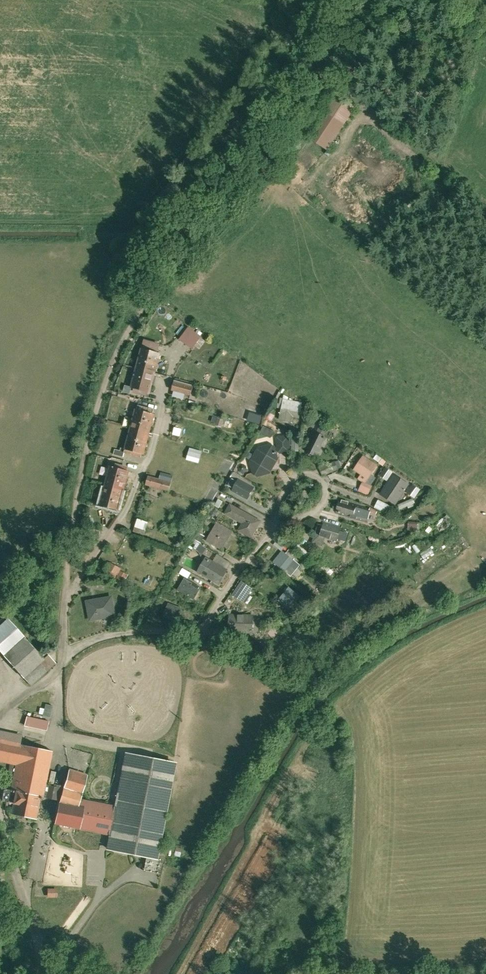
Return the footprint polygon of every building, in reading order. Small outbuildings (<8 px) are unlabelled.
[(358,110),(336,94),(305,134),(327,151),(358,110)] [(179,339),(194,351),(206,335),(191,324),(179,339)] [(129,390),(147,395),(159,355),(141,349),(129,390)] [(178,374),(175,390),(195,394),(198,378),(178,374)] [(281,400),(278,422),(291,424),(292,417),(299,418),(302,403),(281,400)] [(209,424),(226,427),(229,412),(212,409),(209,424)] [(154,415),(134,410),(125,449),(145,454),(154,415)] [(275,438),(278,431),(267,426),(264,433),(275,438)] [(314,432),(304,451),(316,458),(327,439),(323,437),(327,431),(320,427),(316,433),(314,432)] [(290,453),(289,437),(277,437),(277,453),(290,453)] [(269,476),(279,460),(276,448),(270,444),(257,448),(250,462),(251,476),(257,479),(269,476)] [(203,463),(206,450),(193,447),(190,460),(203,463)] [(377,466),(362,457),(352,471),(360,476),(357,480),(365,485),(377,466)] [(129,471),(109,466),(98,506),(118,512),(129,471)] [(160,474),(158,480),(171,484),(173,478),(160,474)] [(408,484),(394,474),(379,496),(393,506),(408,484)] [(148,477),(145,487),(168,494),(171,484),(158,480),(148,477)] [(229,492),(241,500),(249,488),(237,480),(229,492)] [(340,501),(337,512),(367,521),(370,513),(355,508),(356,505),(340,501)] [(262,523),(230,504),(224,514),(242,525),(237,532),(251,540),(262,523)] [(148,535),(153,521),(141,518),(137,531),(148,535)] [(206,540),(223,550),(235,530),(218,520),(206,540)] [(318,522),(311,544),(321,547),(323,541),(336,545),(341,530),(318,522)] [(277,545),(285,550),(287,546),(279,541),(277,545)] [(205,544),(201,549),(206,553),(210,547),(205,544)] [(301,545),(298,548),(307,556),(310,553),(301,545)] [(281,552),(272,564),(290,578),(299,567),(292,561),(296,556),(288,550),(284,555),(281,552)] [(205,559),(196,573),(214,584),(222,569),(205,559)] [(113,562),(108,576),(127,582),(131,572),(124,570),(125,566),(113,562)] [(184,577),(176,590),(192,600),(200,586),(184,577)] [(244,580),(235,594),(248,602),(256,588),(244,580)] [(275,601),(288,613),(301,599),(287,587),(275,601)] [(88,601),(91,622),(115,618),(112,598),(88,601)] [(163,600),(157,617),(176,624),(182,607),(163,600)] [(251,616),(226,615),(225,633),(251,633),(251,616)] [(4,620),(0,624),(0,657),(27,688),(53,665),(46,657),(40,662),(4,620)] [(27,715),(23,731),(45,736),(52,707),(45,706),(41,719),(27,715)] [(54,746),(0,735),(0,761),(17,764),(12,787),(6,786),(3,799),(16,802),(14,812),(39,817),(43,799),(54,746)] [(156,862),(174,763),(124,754),(114,809),(79,803),(83,778),(62,775),(57,802),(53,825),(106,835),(103,853),(156,862)] [(58,898),(60,889),(50,887),(49,896),(58,898)]
